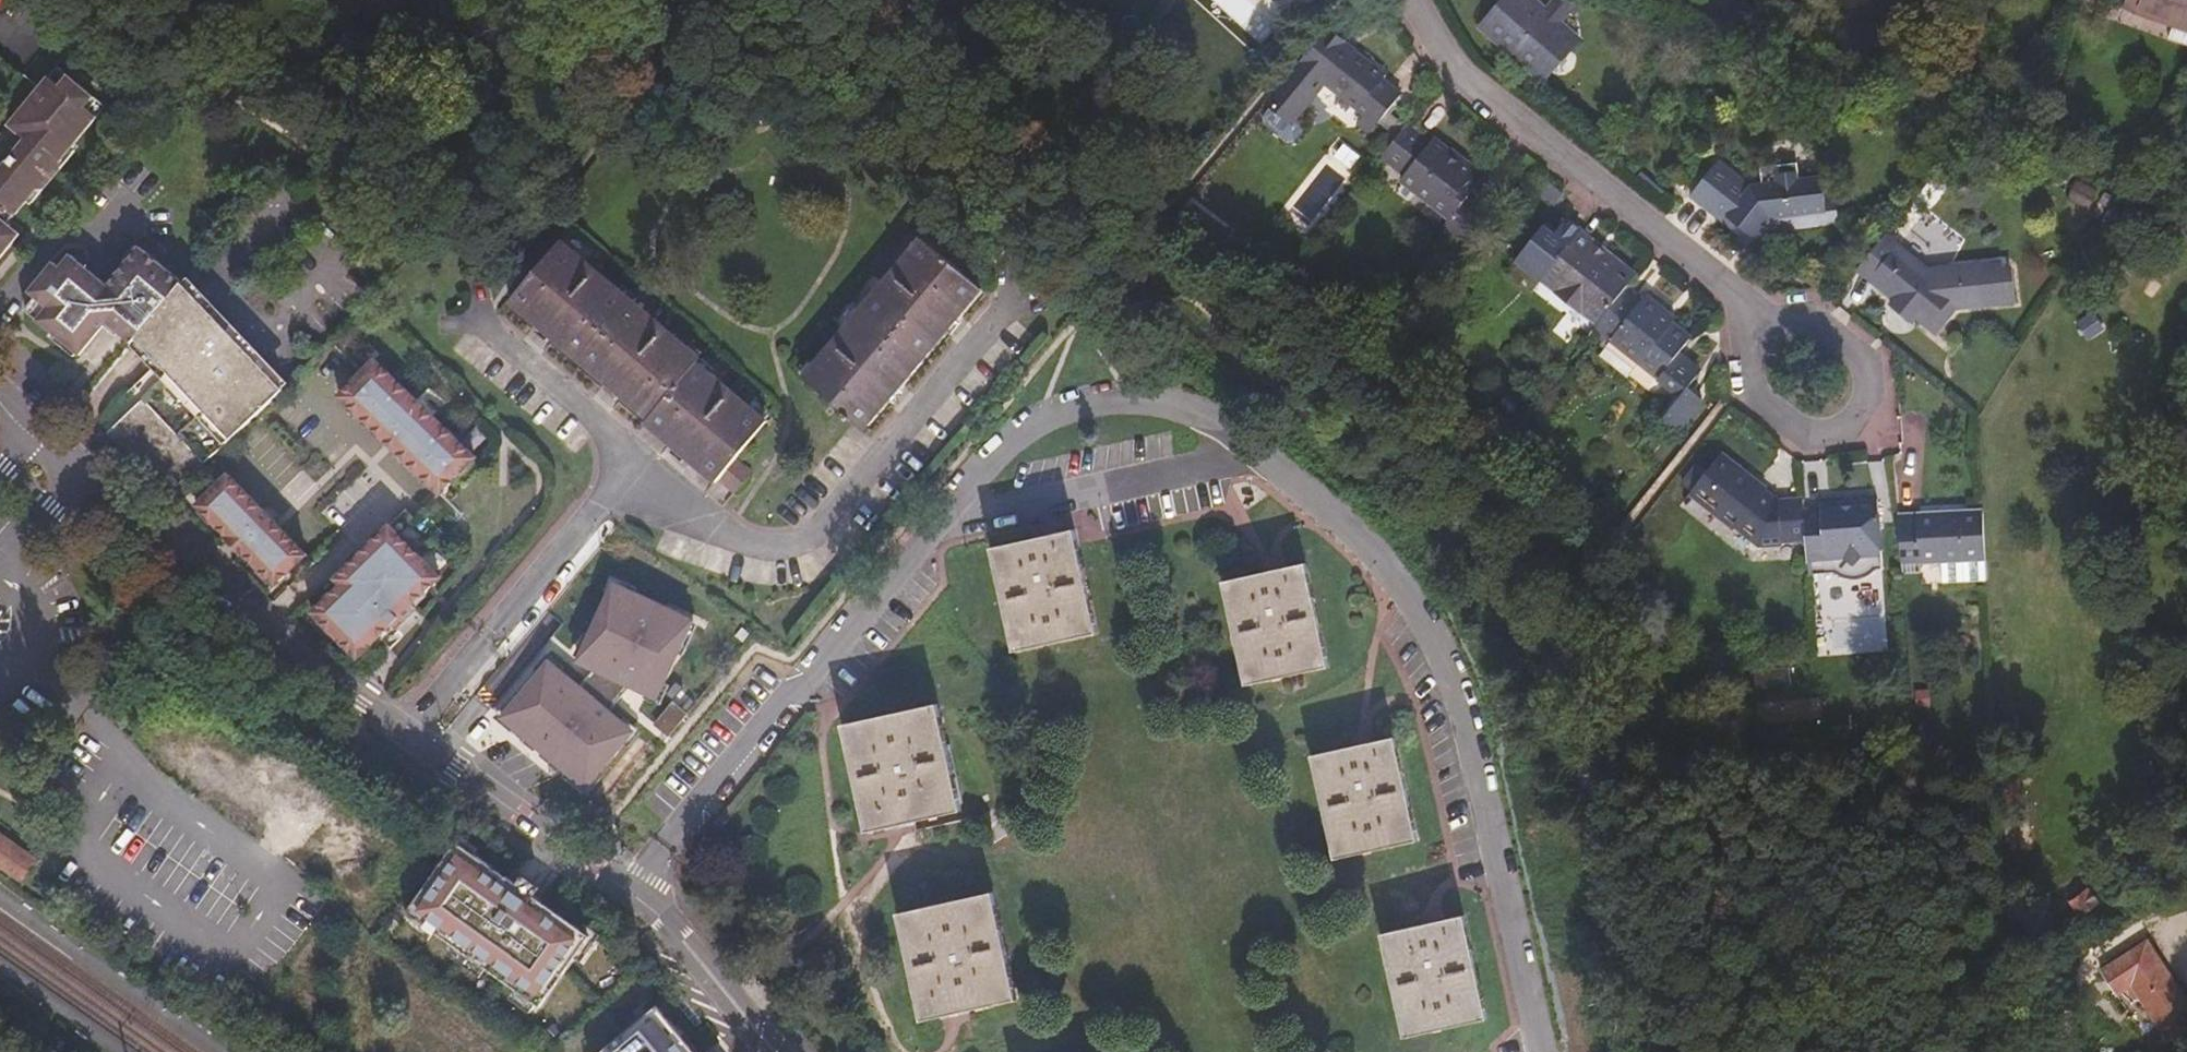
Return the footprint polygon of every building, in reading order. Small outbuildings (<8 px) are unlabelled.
[(1537,78),(1575,40),(1563,25),(1548,8),(1539,0),(1508,0),(1483,27),(1537,78)] [(1548,8),(1563,25),(1573,15),(1557,0),(1556,0),(1548,8)] [(1573,15),(1587,0),(1557,0),(1573,15)] [(2126,11),(2186,32),(2186,0),(2130,0),(2126,11)] [(1735,19),(1717,12),(1709,31),(1728,39),(1735,19)] [(1333,31),(1271,103),(1278,108),(1286,102),(1304,118),(1324,95),(1332,87),(1369,119),(1364,127),(1376,137),(1407,101),(1390,86),(1391,82),(1362,57),(1357,62),(1347,54),(1352,47),(1333,31)] [(0,109),(0,269),(23,240),(11,229),(98,125),(102,128),(110,119),(58,75),(41,96),(23,81),(1,108),(0,109)] [(1286,102),(1278,108),(1269,119),(1268,128),(1289,146),(1299,147),(1308,137),(1307,129),(1301,123),(1304,118),(1286,102)] [(1392,151),(1387,161),(1409,178),(1406,183),(1453,220),(1448,227),(1465,242),(1485,215),(1467,202),(1483,181),(1453,159),(1454,155),(1438,143),(1435,147),(1411,128),(1392,151)] [(1723,156),(1717,164),(1752,187),(1764,187),(1723,156)] [(1752,187),(1717,164),(1701,191),(1745,222),(1766,236),(1774,225),(1782,227),(1831,224),(1830,205),(1829,183),(1804,185),(1804,177),(1783,178),(1783,186),(1764,187),(1752,187)] [(1745,222),(1701,191),(1696,198),(1741,228),(1745,222)] [(1831,224),(1844,223),(1843,205),(1830,205),(1831,224)] [(1200,233),(1212,220),(1197,209),(1186,222),(1200,233)] [(1224,231),(1212,220),(1200,233),(1220,250),(1227,243),(1220,238),(1224,231)] [(1745,222),(1741,228),(1754,236),(1745,252),(1760,263),(1782,227),(1774,225),(1766,236),(1745,222)] [(1605,323),(1631,289),(1639,279),(1571,223),(1543,256),(1556,267),(1548,279),(1605,323)] [(843,415),(858,428),(973,286),(911,235),(795,377),(837,411),(834,415),(839,420),(843,415)] [(1880,249),(1864,269),(1888,289),(1886,293),(1900,304),(1922,320),(1949,341),(1967,316),(2016,304),(2012,272),(2009,264),(1920,280),(1898,262),(1904,255),(1887,241),(1880,249)] [(532,265),(522,276),(499,305),(605,392),(619,402),(640,420),(638,425),(696,474),(702,479),(707,484),(711,479),(726,491),(728,488),(741,473),(727,460),(757,420),(689,363),(692,357),(550,243),(532,265)] [(129,345),(135,350),(185,289),(145,256),(113,294),(74,262),(63,275),(57,269),(32,299),(39,304),(28,317),(83,362),(110,329),(128,327),(129,345)] [(2020,270),(2012,272),(2016,304),(2027,301),(2020,270)] [(202,308),(185,289),(135,350),(226,446),(283,390),(251,357),(254,352),(208,304),(202,308)] [(1668,420),(1683,431),(1708,401),(1693,389),(1702,378),(1701,368),(1683,357),(1696,338),(1670,318),(1670,313),(1651,298),(1646,301),(1631,289),(1605,323),(1599,330),(1615,343),(1604,358),(1632,380),(1635,377),(1655,393),(1663,381),(1685,398),(1668,420)] [(1922,320),(1900,304),(1896,310),(1917,326),(1922,320)] [(110,329),(129,345),(128,327),(110,329)] [(377,350),(332,397),(441,504),(489,451),(377,350)] [(145,401),(114,431),(174,493),(205,463),(145,401)] [(1814,544),(1813,516),(1812,506),(1789,506),(1774,498),(1776,495),(1730,459),(1698,500),(1743,534),(1747,529),(1773,549),(1814,544)] [(320,550),(234,464),(191,506),(278,591),(320,550)] [(1889,573),(1889,560),(1883,504),(1859,505),(1859,509),(1828,511),(1827,516),(1813,516),(1814,544),(1816,567),(1817,573),(1821,573),(1822,579),(1840,577),(1857,585),(1866,584),(1879,574),(1889,573)] [(1909,559),(1910,577),(1934,574),(1934,565),(1992,561),(1987,513),(1905,519),(1909,559)] [(1008,646),(1090,626),(1065,522),(984,543),(1008,646)] [(447,576),(392,529),(315,608),(359,660),(447,576)] [(621,541),(614,552),(630,563),(638,552),(621,541)] [(1215,573),(1239,675),(1321,654),(1296,552),(1215,573)] [(1628,565),(1619,563),(1616,577),(1626,579),(1628,565)] [(594,707),(612,712),(617,699),(646,706),(667,618),(588,599),(567,687),(585,691),(584,696),(579,695),(574,698),(573,705),(582,710),(594,707)] [(862,828),(958,806),(934,699),(836,724),(862,828)] [(1389,724),(1307,744),(1333,848),(1414,828),(1389,724)] [(39,862),(0,834),(0,867),(23,884),(39,862)] [(595,936),(459,843),(411,912),(544,1007),(595,936)] [(923,1016),(1016,993),(990,887),(899,909),(923,1016)] [(2093,916),(2110,904),(2101,890),(2083,902),(2093,916)] [(1406,1025),(1487,1005),(1463,902),(1381,922),(1406,1025)] [(2160,945),(2115,974),(2129,996),(2145,986),(2182,1044),(2186,1041),(2186,989),(2160,945)] [(660,1006),(606,1051),(700,1051),(660,1006)]
